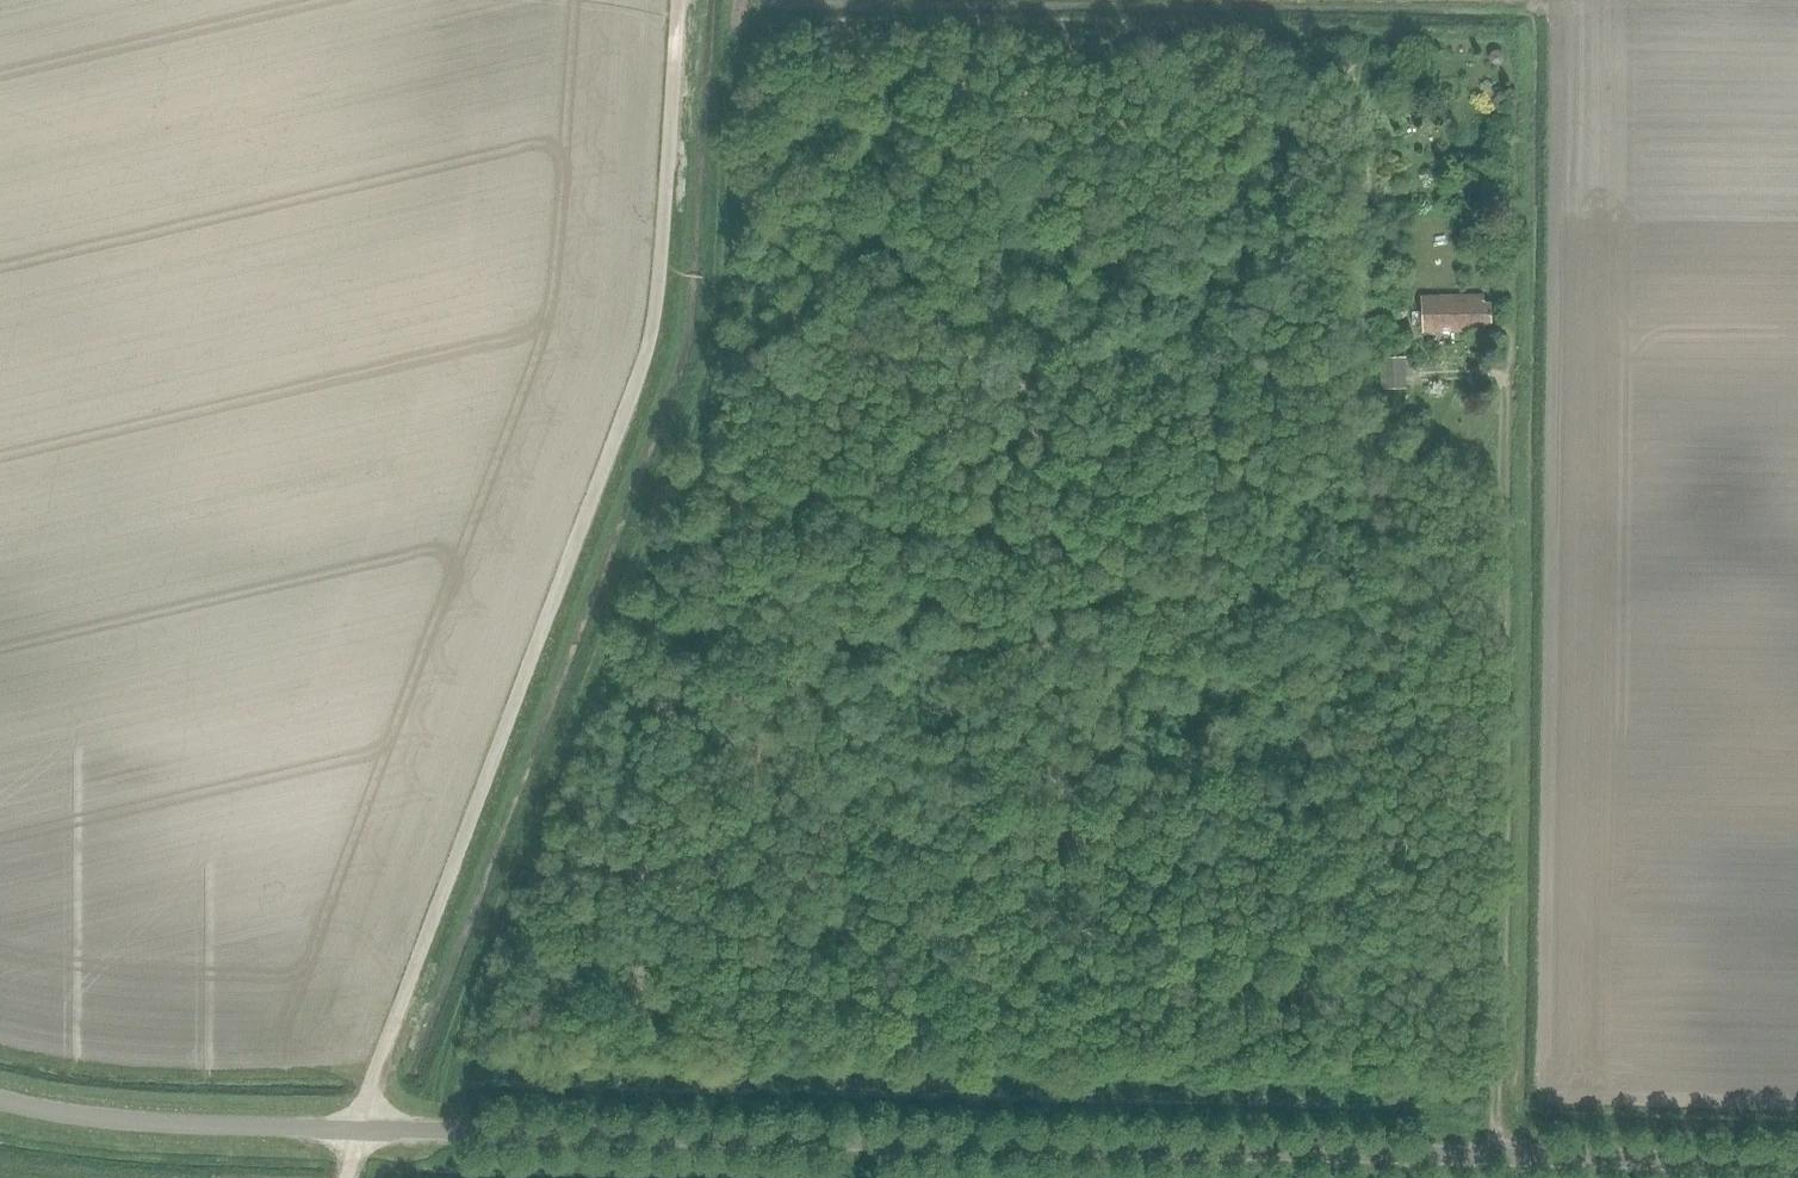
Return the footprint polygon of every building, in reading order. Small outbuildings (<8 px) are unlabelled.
[(1502,60),(1504,55),(1502,50),(1497,48),(1493,50),(1491,55),(1493,60),(1497,62),(1502,60)] [(1491,322),(1490,303),(1483,303),(1483,296),(1422,297),(1423,331),(1484,330),(1484,322),(1491,322)] [(1391,345),(1410,344),(1410,326),(1391,326),(1391,345)] [(1383,355),(1383,386),(1407,386),(1407,355),(1383,355)]
